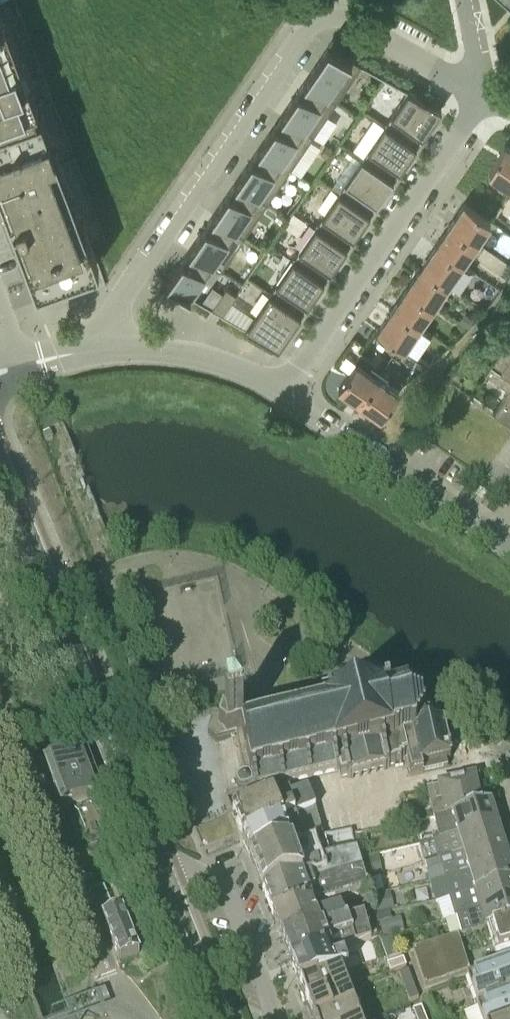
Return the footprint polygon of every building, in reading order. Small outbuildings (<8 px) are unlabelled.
[(57,153),(41,111),(38,112),(35,104),(38,103),(18,50),(12,52),(9,44),(15,42),(0,1),(0,190),(25,254),(87,231),(60,161),(53,164),(50,156),(57,153)] [(305,80),(337,101),(362,65),(328,46),(305,80)] [(282,114),(314,135),(337,101),(305,80),(282,114)] [(380,131),(412,153),(442,109),(408,90),(380,131)] [(259,147),(291,169),(314,135),(282,114),(259,147)] [(357,165),(389,186),(412,153),(380,131),(357,165)] [(509,183),(509,147),(505,144),(490,171),(509,183)] [(236,181),(267,203),(291,169),(259,147),(236,181)] [(334,199),(365,220),(389,186),(357,165),(334,199)] [(213,215),(244,236),(267,203),(236,181),(213,215)] [(311,232),(342,254),(365,220),(334,199),(311,232)] [(450,224),(476,241),(491,219),(465,202),(450,224)] [(189,249),(212,264),(221,271),(244,236),(213,215),(189,249)] [(462,262),(476,241),(450,224),(436,245),(462,262)] [(37,288),(99,264),(87,231),(25,254),(37,288)] [(288,266),(319,288),(342,254),(311,232),(288,266)] [(421,266),(447,284),(462,262),(436,245),(421,266)] [(166,283),(190,296),(212,264),(189,249),(166,283)] [(264,300),(296,322),(319,288),(288,266),(264,300)] [(433,305),(447,284),(421,266),(407,287),(433,305)] [(393,308),(419,325),(433,305),(407,287),(393,308)] [(212,308),(222,315),(237,294),(226,288),(212,308)] [(279,347),(296,322),(264,300),(245,328),(279,347)] [(379,328),(404,346),(419,325),(393,308),(379,328)] [(486,373),(509,389),(494,412),(509,423),(509,337),(486,373)] [(339,387),(360,401),(377,376),(356,361),(339,387)] [(377,376),(360,401),(382,416),(399,390),(377,376)] [(51,430),(43,434),(46,441),(54,438),(51,430)] [(412,776),(447,768),(446,761),(450,760),(443,727),(439,728),(438,724),(434,725),(434,721),(430,722),(429,718),(424,720),(421,706),(417,707),(417,703),(413,704),(412,701),(408,702),(407,698),(389,702),(389,700),(387,700),(387,699),(390,698),(390,696),(394,695),(390,682),(387,683),(386,680),(383,681),(383,679),(376,680),(370,681),(369,680),(366,680),(366,679),(331,687),(331,688),(327,689),(328,691),(321,692),(323,699),(250,716),(241,717),(240,717),(239,714),(224,718),(224,720),(211,723),(209,733),(208,733),(209,736),(216,743),(235,738),(243,774),(236,777),(236,788),(239,791),(247,792),(259,790),(336,772),(336,771),(339,771),(339,769),(340,769),(342,777),(347,776),(348,778),(390,768),(389,766),(393,765),(395,770),(410,767),(412,776)] [(46,770),(54,791),(59,789),(57,784),(93,769),(87,754),(46,770)] [(54,791),(61,808),(91,796),(94,794),(98,793),(102,791),(93,769),(57,784),(59,789),(54,791)] [(434,817),(480,807),(474,780),(438,789),(437,788),(433,789),(433,788),(427,790),(434,817)] [(233,812),(243,838),(316,809),(311,796),(296,802),(294,796),(288,798),(285,792),(233,812)] [(405,825),(418,822),(414,804),(401,808),(405,825)] [(480,807),(434,817),(439,838),(497,820),(492,804),(480,807)] [(243,838),(245,841),(250,856),(291,848),(291,847),(314,842),(324,840),(324,838),(316,809),(243,838)] [(230,815),(222,819),(231,836),(238,832),(230,815)] [(439,859),(503,840),(497,820),(439,838),(434,840),(439,859)] [(274,916),(313,905),(323,903),(318,889),(330,886),(335,899),(368,890),(360,861),(358,855),(353,835),(338,837),(324,840),(314,842),(325,872),(263,890),(274,916)] [(425,863),(429,881),(508,857),(503,840),(439,859),(425,863)] [(250,856),(263,890),(325,872),(314,842),(291,847),(291,848),(250,856)] [(101,863),(95,847),(79,854),(85,869),(101,863)] [(435,899),(509,876),(509,863),(508,857),(429,881),(435,899)] [(455,917),(509,899),(509,876),(435,899),(436,902),(450,899),(455,917)] [(120,961),(141,952),(135,939),(147,934),(141,918),(129,923),(123,910),(122,911),(116,913),(105,887),(92,892),(104,920),(103,921),(120,961)] [(487,928),(509,921),(509,899),(455,917),(455,918),(457,917),(462,936),(487,928)] [(399,904),(380,910),(387,931),(405,925),(399,904)] [(282,937),(345,920),(341,908),(316,915),(313,905),(274,916),(282,937)] [(291,962),(327,952),(372,939),(364,915),(345,920),(282,937),(291,962)] [(487,928),(497,962),(509,957),(509,921),(487,928)] [(446,981),(470,972),(458,937),(414,951),(426,987),(446,981)] [(340,973),(347,970),(349,970),(344,958),(330,962),(327,952),(291,962),(300,984),(340,973)] [(390,972),(406,966),(403,958),(388,963),(390,972)] [(461,982),(471,1009),(509,995),(509,963),(467,979),(461,981),(461,982)] [(404,988),(413,985),(408,970),(399,973),(404,988)] [(313,1018),(357,1018),(340,973),(300,984),(313,1018)] [(410,1002),(418,999),(413,985),(404,988),(410,1002)] [(471,1009),(474,1018),(509,1018),(509,995),(471,1009)] [(421,1007),(413,1010),(416,1018),(426,1018),(421,1007)]
